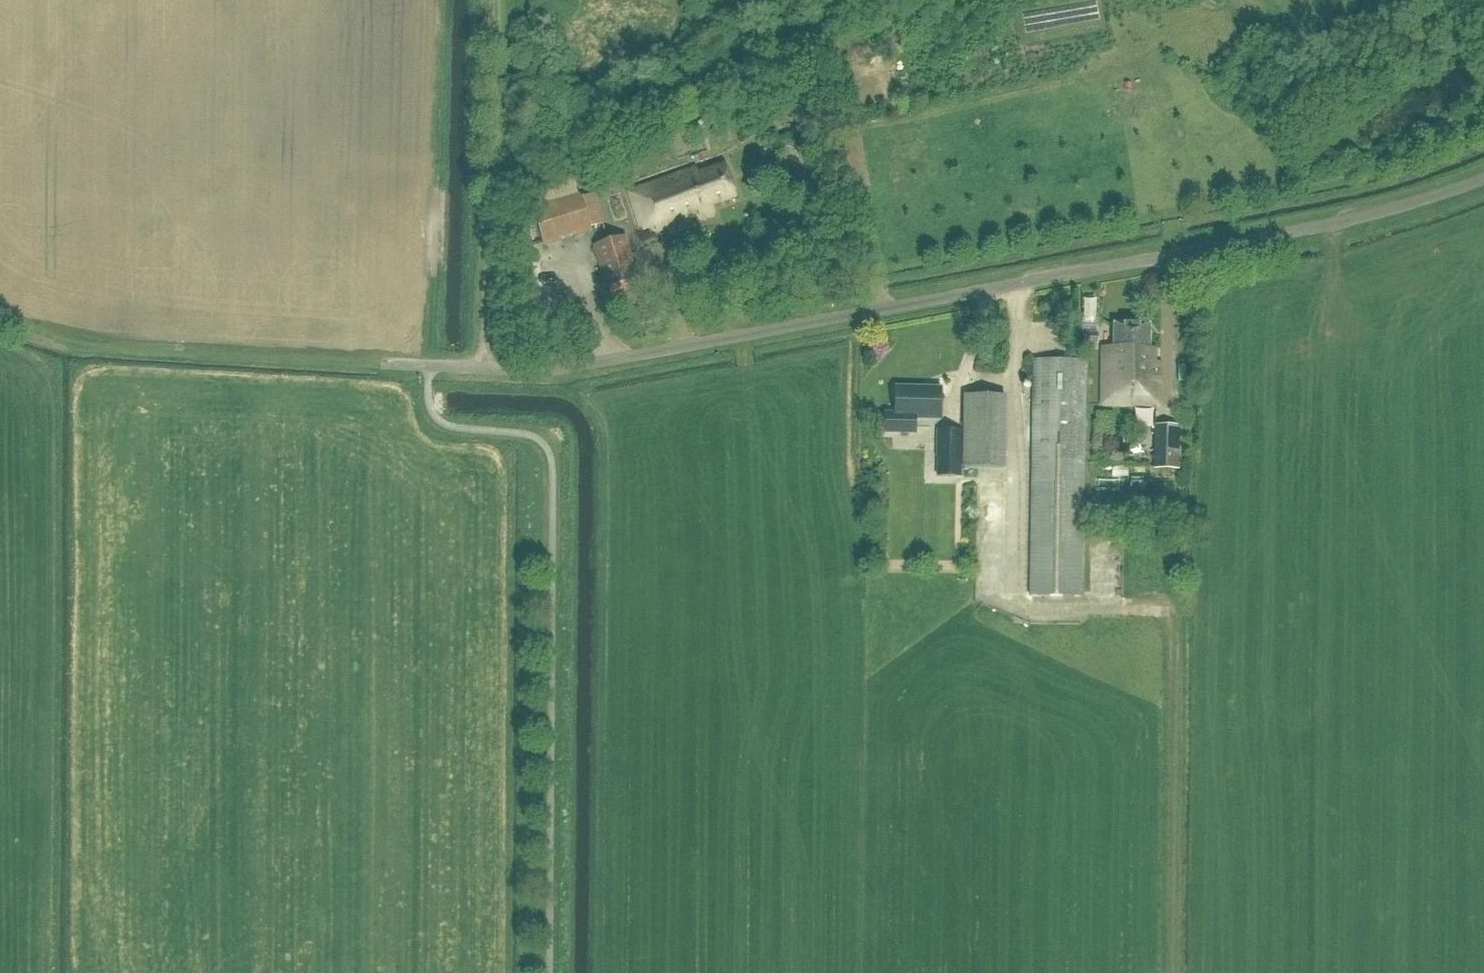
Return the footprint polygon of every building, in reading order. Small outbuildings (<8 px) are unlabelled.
[(712,206),(736,198),(724,166),(698,175),(696,169),(628,193),(641,231),(654,227),(656,232),(688,222),(685,215),(697,211),(699,218),(714,213),(712,206)] [(579,193),(531,209),(544,248),(560,242),(559,239),(573,235),(574,238),(591,232),(579,193)] [(608,288),(636,280),(636,278),(634,279),(621,237),(595,245),(608,288)] [(1159,406),(1160,363),(1149,362),(1149,325),(1113,325),(1113,348),(1102,348),(1101,406),(1159,406)] [(1082,598),(1086,362),(1032,361),(1028,597),(1082,598)] [(940,420),(941,389),(895,387),(894,414),(885,414),(884,433),(915,434),(915,420),(940,420)] [(1004,394),(965,394),(964,467),(1004,467),(1004,394)] [(1154,426),(1154,469),(1178,470),(1178,426),(1154,426)] [(937,431),(937,458),(962,458),(961,430),(937,431)] [(962,476),(962,458),(937,458),(937,476),(962,476)] [(1111,558),(1110,541),(1097,542),(1098,558),(1111,558)]
